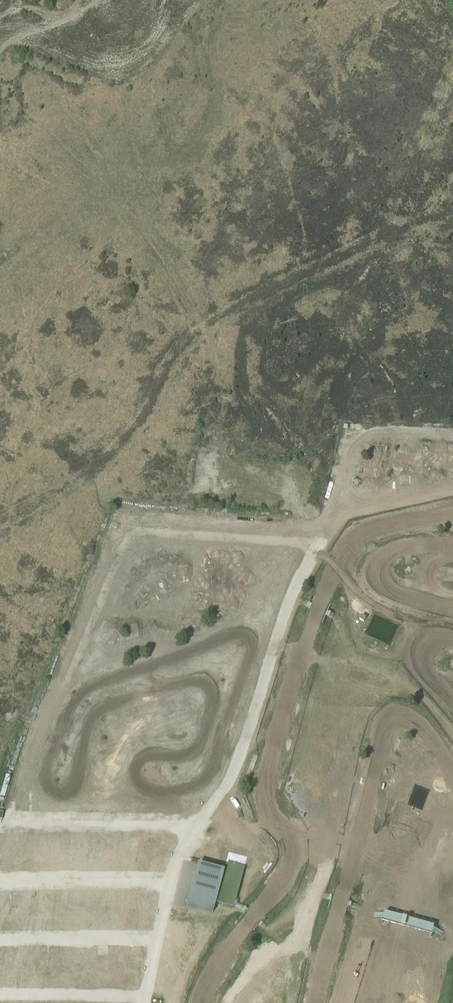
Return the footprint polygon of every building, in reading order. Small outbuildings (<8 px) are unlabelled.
[(186,907),(212,913),(223,874),(197,867),(186,907)]
